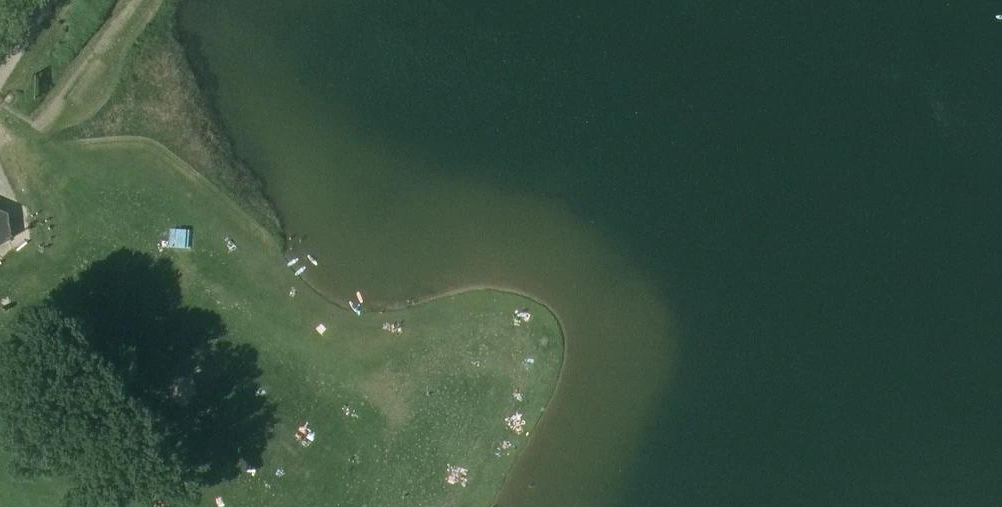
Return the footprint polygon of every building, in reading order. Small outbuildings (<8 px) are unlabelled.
[(0,209),(0,245),(11,237),(9,213),(0,209)]
